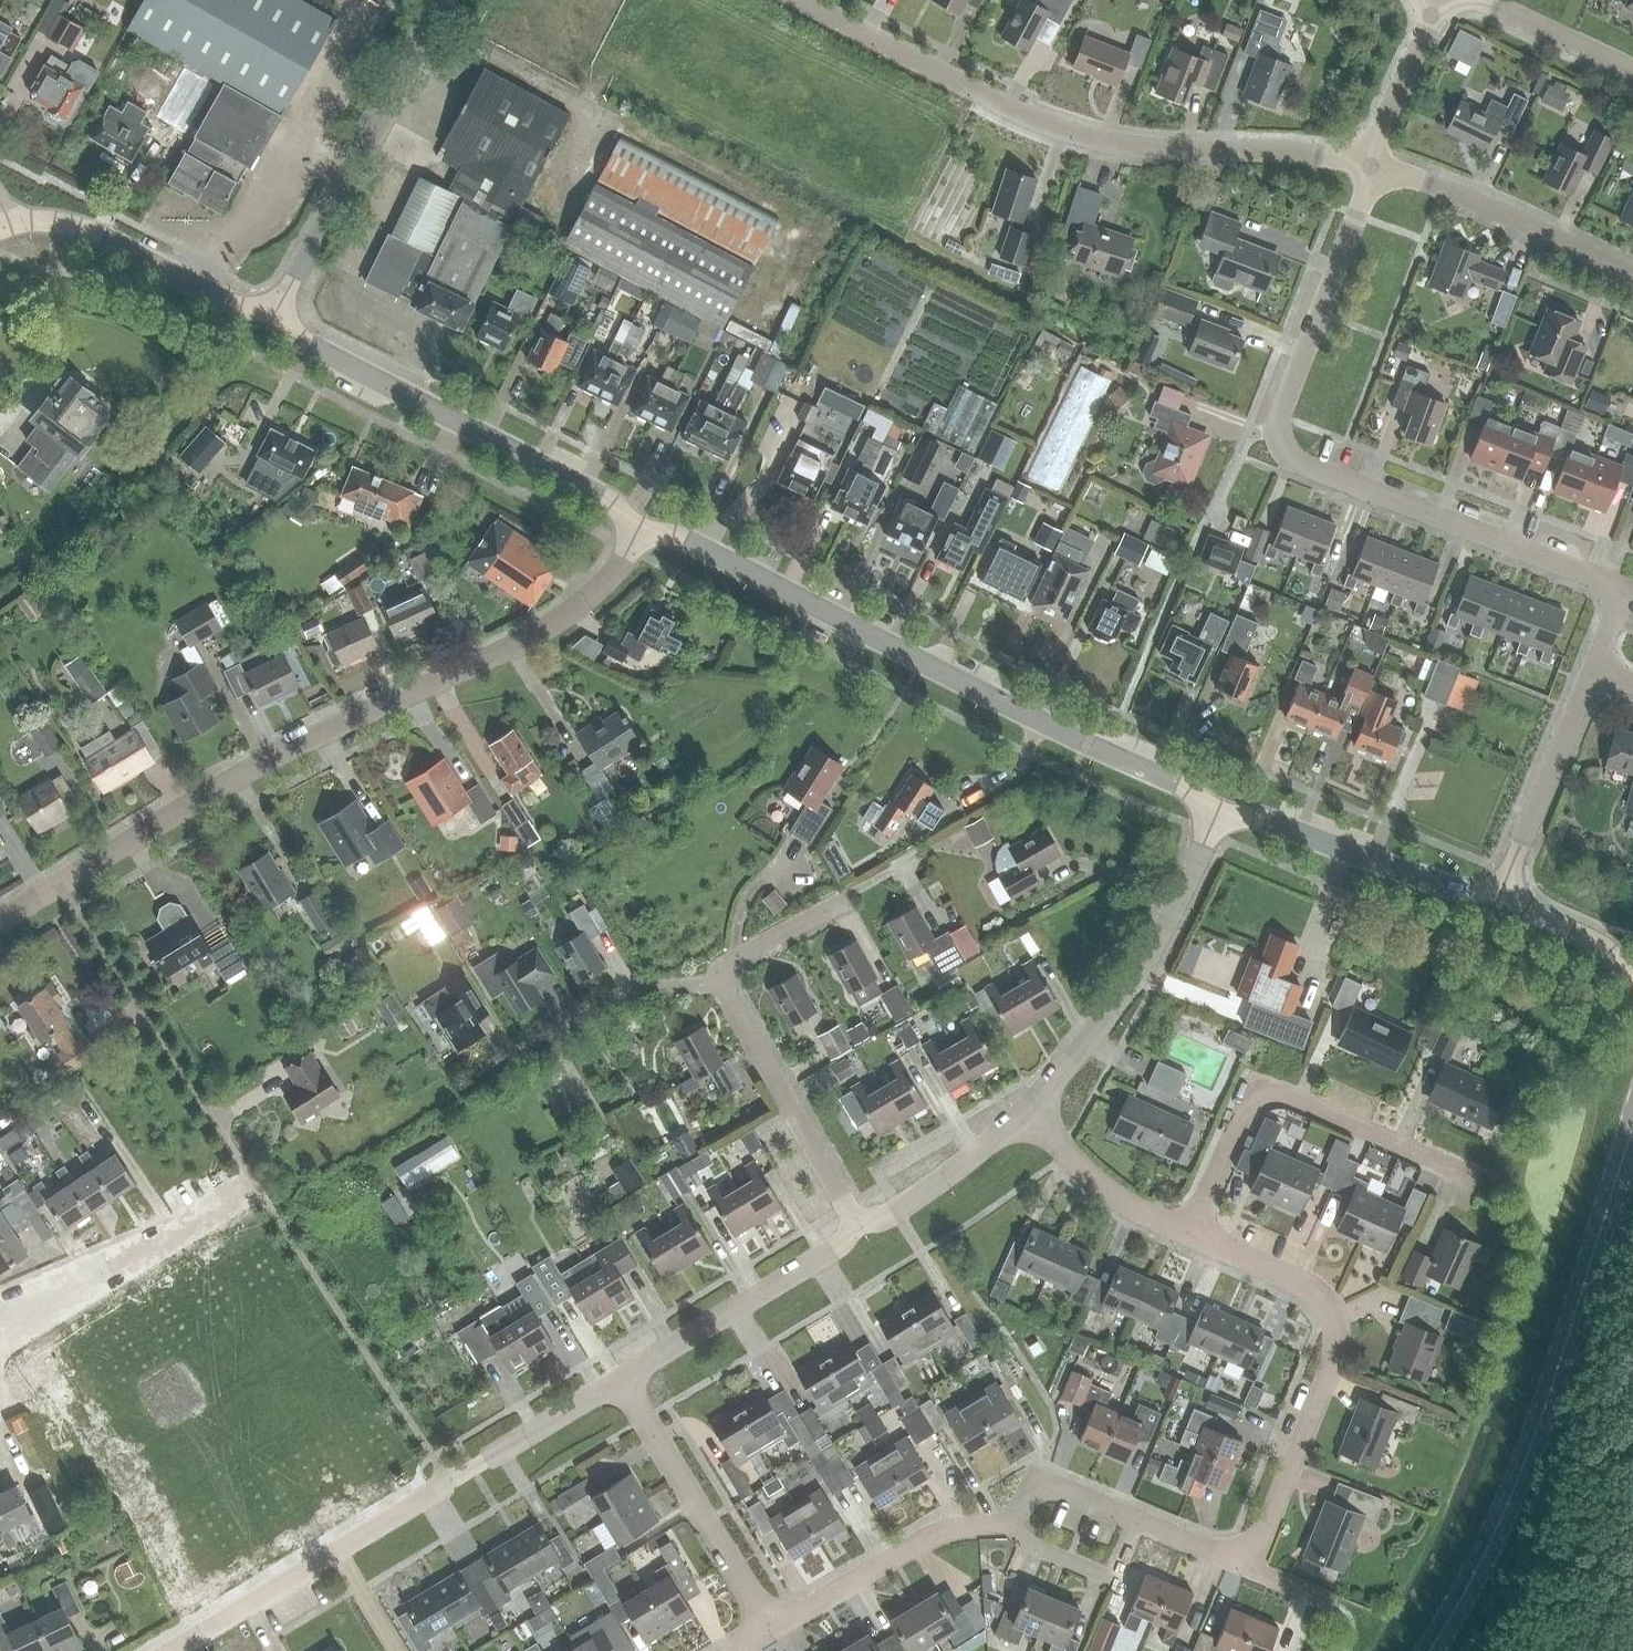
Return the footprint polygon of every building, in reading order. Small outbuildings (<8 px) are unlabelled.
[(336,20),(301,0),(143,0),(127,28),(224,83),(194,136),(195,136),(247,166),(252,169),(336,20)] [(976,8),(981,0),(934,0),(957,13),(963,1),(976,8)] [(1034,4),(1027,0),(1019,0),(1000,36),(1027,50),(1045,17),(1058,24),(1071,0),(1036,0),(1034,4)] [(1286,80),(1292,65),(1275,59),(1280,46),(1274,44),(1283,19),(1259,10),(1243,52),(1257,58),(1244,92),(1273,103),(1283,79),(1286,80)] [(45,35),(44,36),(67,49),(80,26),(63,16),(57,13),(46,34),(45,35)] [(20,38),(9,31),(12,27),(0,21),(0,73),(20,38)] [(1350,34),(1345,21),(1333,25),(1338,39),(1350,34)] [(1242,29),(1226,23),(1221,35),(1237,41),(1242,29)] [(1460,29),(1447,54),(1472,67),(1484,42),(1460,29)] [(1139,68),(1150,39),(1135,34),(1128,53),(1083,36),(1072,66),(1101,78),(1100,80),(1116,86),(1125,62),(1139,68)] [(1197,84),(1213,91),(1227,55),(1201,45),(1196,58),(1171,48),(1154,92),(1182,102),(1193,75),(1200,77),(1197,84)] [(98,70),(80,59),(74,61),(71,66),(50,54),(45,64),(44,64),(30,88),(33,98),(48,106),(47,108),(49,109),(50,114),(58,119),(63,117),(65,118),(83,86),(87,89),(98,70)] [(213,83),(180,64),(152,115),(185,133),(213,83)] [(545,219),(520,206),(569,114),(484,68),(441,145),(448,148),(443,160),(460,168),(451,188),(513,217),(538,230),(545,219)] [(1570,94),(1547,84),(1540,101),(1562,111),(1570,94)] [(1512,131),(1527,100),(1513,93),(1506,107),(1491,100),(1484,113),(1459,101),(1446,129),(1471,141),(1469,145),(1484,153),(1498,125),(1512,131)] [(130,160),(149,127),(140,122),(146,112),(127,101),(121,111),(109,104),(90,137),(130,160)] [(1542,180),(1554,186),(1553,189),(1565,195),(1567,192),(1570,194),(1583,168),(1595,174),(1612,139),(1594,130),(1582,154),(1560,143),(1542,180)] [(1632,142),(1632,137),(1624,133),(1616,151),(1627,156),(1632,142)] [(753,265),(778,217),(620,135),(595,182),(635,203),(655,213),(753,265)] [(238,181),(247,166),(195,136),(186,152),(184,151),(167,181),(196,198),(220,212),(238,181)] [(1021,222),(1035,179),(1005,169),(991,211),(1008,217),(1005,226),(1004,225),(994,255),(1022,264),(1032,235),(1018,230),(1021,222)] [(509,225),(513,217),(451,188),(450,190),(418,174),(390,234),(387,233),(364,281),(398,297),(400,294),(414,301),(412,304),(461,328),(510,226),(509,225)] [(1119,274),(1130,239),(1091,226),(1101,197),(1077,189),(1080,181),(1078,181),(1058,242),(1059,242),(1061,237),(1078,242),(1072,259),(1119,274)] [(655,213),(635,203),(634,204),(594,183),(563,243),(722,326),(753,267),(654,215),(655,213)] [(1621,219),(1632,225),(1632,194),(1621,219)] [(1261,290),(1274,255),(1233,239),(1239,224),(1210,213),(1197,245),(1226,256),(1220,270),(1220,269),(1215,272),(1211,281),(1213,285),(1226,290),(1230,288),(1233,279),(1261,290)] [(1497,289),(1504,271),(1475,260),(1477,256),(1445,243),(1429,284),(1461,296),(1468,278),(1497,289)] [(572,305),(592,263),(569,252),(549,294),(572,305)] [(990,263),(987,272),(1017,282),(1020,273),(990,263)] [(618,276),(599,266),(593,277),(613,286),(618,276)] [(622,278),(617,288),(632,296),(638,286),(622,278)] [(1187,327),(1197,299),(1163,286),(1152,313),(1187,327)] [(525,319),(535,299),(517,290),(507,309),(492,302),(475,337),(502,350),(519,316),(525,319)] [(1516,296),(1501,290),(1490,322),(1504,327),(1516,296)] [(663,329),(674,306),(663,300),(652,323),(663,329)] [(689,341),(700,318),(674,306),(663,329),(689,341)] [(1546,309),(1529,352),(1548,360),(1543,371),(1570,383),(1582,354),(1586,345),(1572,339),(1579,322),(1546,309)] [(553,372),(568,341),(555,335),(563,319),(550,313),(542,329),(527,360),(553,372)] [(596,396),(622,343),(632,323),(623,319),(606,355),(594,348),(585,367),(587,368),(577,387),(596,396)] [(1231,369),(1242,339),(1227,333),(1228,330),(1200,319),(1188,352),(1231,369)] [(695,329),(722,342),(727,332),(700,320),(695,329)] [(1140,362),(1152,334),(1146,331),(1133,360),(1140,362)] [(1397,341),(1392,355),(1405,360),(1410,346),(1397,341)] [(627,387),(636,369),(623,363),(631,348),(622,343),(596,396),(615,405),(625,386),(627,387)] [(1486,371),(1492,355),(1481,352),(1476,367),(1486,371)] [(784,365),(762,353),(749,379),(771,391),(784,365)] [(731,366),(742,371),(748,359),(737,354),(731,366)] [(1060,397),(1073,406),(1082,395),(1092,404),(1112,378),(1089,360),(1060,397)] [(1430,444),(1445,403),(1421,395),(1429,373),(1406,364),(1390,405),(1404,411),(1406,405),(1413,407),(1403,434),(1430,444)] [(650,422),(676,369),(667,365),(660,381),(647,374),(639,393),(641,394),(631,413),(650,422)] [(681,413),(690,395),(677,389),(685,374),(676,369),(650,422),(669,431),(679,412),(681,413)] [(80,379),(74,380),(72,382),(71,380),(69,382),(64,378),(59,379),(52,387),(53,392),(58,396),(52,404),(48,401),(34,418),(39,422),(26,440),(33,445),(17,467),(48,490),(78,452),(79,452),(93,434),(91,434),(105,415),(106,415),(105,408),(104,408),(88,395),(89,394),(87,392),(88,391),(87,384),(80,379)] [(978,444),(997,393),(960,379),(941,430),(978,444)] [(681,437),(704,448),(736,383),(735,383),(733,385),(724,381),(713,405),(702,400),(699,406),(697,405),(681,437)] [(733,414),(738,404),(739,405),(747,389),(736,383),(704,448),(727,459),(746,421),(733,414)] [(824,386),(818,399),(858,419),(864,405),(824,386)] [(1129,398),(1118,386),(1107,396),(1118,408),(1129,398)] [(1584,407),(1604,414),(1610,398),(1590,390),(1584,407)] [(1533,408),(1537,396),(1526,392),(1522,403),(1533,408)] [(1495,469),(1512,425),(1487,415),(1492,401),(1476,395),(1466,422),(1481,428),(1469,459),(1495,469)] [(810,424),(818,407),(805,401),(797,417),(810,424)] [(1163,475),(1187,484),(1205,437),(1185,429),(1191,415),(1154,401),(1148,416),(1171,424),(1157,462),(1153,460),(1145,464),(1142,472),(1146,480),(1154,483),(1162,479),(1163,475)] [(1548,454),(1559,427),(1542,421),(1537,434),(1512,425),(1495,469),(1520,479),(1525,466),(1541,473),(1548,454)] [(1608,424),(1603,436),(1616,442),(1621,429),(1608,424)] [(205,426),(191,441),(212,459),(225,443),(205,426)] [(1575,433),(1559,427),(1548,454),(1564,460),(1553,491),(1578,501),(1595,457),(1570,447),(1575,433)] [(255,465),(245,483),(277,500),(302,477),(315,451),(270,429),(257,454),(258,455),(260,456),(264,458),(259,467),(255,465)] [(992,429),(978,457),(990,463),(996,449),(1004,435),(992,429)] [(939,443),(921,434),(900,475),(919,484),(939,443)] [(896,450),(900,442),(886,435),(882,443),(848,515),(865,524),(884,485),(875,480),(880,469),(886,472),(896,450)] [(882,443),(867,437),(857,458),(863,461),(858,472),(848,468),(830,506),(848,515),(882,443)] [(830,484),(839,464),(831,459),(833,455),(797,438),(777,481),(812,498),(821,480),(830,484)] [(1632,482),(1632,455),(1625,452),(1620,466),(1595,457),(1578,501),(1603,510),(1615,479),(1632,485),(1632,482)] [(1069,472),(1069,455),(1033,456),(1034,473),(1069,472)] [(408,528),(422,496),(352,467),(340,496),(357,503),(355,509),(379,520),(381,516),(408,528)] [(1030,486),(1017,480),(1009,497),(1021,503),(1030,486)] [(943,520),(948,508),(949,508),(959,488),(943,481),(928,512),(900,498),(883,532),(920,550),(936,517),(943,520)] [(319,492),(303,486),(298,497),(314,504),(319,492)] [(1005,499),(984,489),(965,528),(954,522),(936,558),(961,570),(972,549),(979,553),(1005,499)] [(1295,555),(1310,515),(1286,506),(1272,544),(1268,543),(1263,555),(1273,559),(1277,548),(1295,555)] [(1242,530),(1246,519),(1235,515),(1231,526),(1242,530)] [(1320,563),(1334,524),(1310,515),(1295,555),(1314,562),(1309,573),(1319,577),(1324,564),(1320,563)] [(531,606),(560,563),(495,519),(466,562),(531,606)] [(1052,551),(1061,531),(1043,522),(1033,543),(1052,551)] [(1177,530),(1164,524),(1155,543),(1169,549),(1177,530)] [(1269,530),(1255,525),(1243,557),(1257,562),(1269,530)] [(224,526),(223,536),(233,537),(235,527),(224,526)] [(1064,619),(1088,569),(1075,563),(1086,539),(1065,529),(1053,553),(1053,554),(1030,603),(1064,619)] [(1138,564),(1148,544),(1123,532),(1114,553),(1138,564)] [(1244,547),(1207,533),(1197,561),(1233,575),(1244,547)] [(1376,585),(1391,546),(1365,536),(1351,575),(1347,573),(1342,586),(1352,589),(1357,578),(1376,585)] [(979,578),(1023,599),(1040,563),(1013,550),(1015,545),(999,537),(979,578)] [(1401,595),(1415,555),(1391,546),(1376,585),(1393,592),(1389,603),(1399,607),(1403,596),(1401,595)] [(434,575),(424,552),(407,559),(418,582),(434,575)] [(371,566),(362,553),(333,573),(334,574),(321,582),(329,594),(371,566)] [(1423,602),(1437,564),(1415,555),(1401,595),(1403,596),(1416,601),(1412,612),(1422,616),(1427,604),(1423,602)] [(1477,624),(1492,585),(1468,575),(1454,614),(1450,613),(1445,625),(1455,629),(1459,617),(1473,623),(1477,624)] [(373,608),(361,583),(346,590),(357,615),(373,608)] [(1252,608),(1258,592),(1259,590),(1248,585),(1240,603),(1252,608)] [(1501,633),(1516,594),(1492,585),(1477,624),(1473,623),(1469,634),(1478,638),(1483,626),(1501,633)] [(1331,587),(1324,605),(1339,611),(1346,593),(1331,587)] [(396,640),(438,621),(423,588),(382,607),(396,640)] [(1115,636),(1119,626),(1129,631),(1134,629),(1140,616),(1132,613),(1138,599),(1117,588),(1110,602),(1102,598),(1087,629),(1092,631),(1092,632),(1106,639),(1107,638),(1115,636)] [(1307,589),(1302,601),(1316,606),(1321,594),(1307,589)] [(1524,642),(1539,603),(1516,594),(1501,633),(1519,640),(1515,652),(1525,655),(1529,644),(1524,642)] [(221,629),(220,627),(230,621),(216,598),(207,604),(206,602),(174,621),(189,647),(221,629)] [(1549,651),(1563,612),(1539,603),(1524,642),(1529,644),(1543,649),(1538,661),(1548,664),(1553,652),(1549,651)] [(682,636),(671,630),(676,621),(659,612),(658,616),(648,611),(635,636),(627,632),(623,640),(611,633),(601,651),(621,662),(631,646),(641,651),(646,643),(661,651),(661,650),(672,655),(680,653),(685,644),(682,636)] [(1194,681),(1210,646),(1214,648),(1227,621),(1210,613),(1198,639),(1186,633),(1187,631),(1172,624),(1159,652),(1173,659),(1169,669),(1194,681)] [(1230,653),(1215,688),(1227,693),(1227,697),(1238,702),(1242,699),(1245,700),(1258,668),(1242,661),(1258,623),(1235,613),(1224,642),(1220,649),(1222,650),(1230,653)] [(1387,618),(1374,613),(1368,628),(1382,633),(1387,618)] [(342,665),(377,648),(363,617),(328,633),(333,646),(329,647),(327,652),(332,663),(337,665),(341,663),(342,665)] [(321,629),(315,618),(300,625),(306,636),(321,629)] [(1382,654),(1389,638),(1363,627),(1367,648),(1382,654)] [(1437,652),(1444,631),(1432,627),(1424,648),(1437,652)] [(259,705),(298,686),(283,655),(245,674),(239,663),(224,671),(237,697),(252,690),(259,705)] [(1445,704),(1459,668),(1437,659),(1422,695),(1445,704)] [(1309,728),(1322,695),(1306,689),(1315,667),(1301,661),(1294,679),(1298,681),(1284,718),(1309,728)] [(156,696),(181,742),(218,721),(204,695),(216,688),(202,662),(170,679),(179,695),(172,699),(167,690),(156,696)] [(1335,738),(1348,704),(1359,709),(1373,674),(1353,666),(1338,702),(1322,695),(1309,728),(1335,738)] [(72,679),(90,705),(107,694),(90,669),(88,668),(72,679)] [(1387,724),(1396,701),(1370,690),(1362,712),(1366,714),(1353,745),(1388,759),(1395,742),(1401,744),(1405,732),(1387,724)] [(599,767),(638,741),(619,711),(593,728),(591,724),(576,734),(595,762),(581,771),(598,797),(612,788),(599,767)] [(45,756),(62,746),(44,718),(28,728),(45,756)] [(147,753),(158,746),(142,720),(130,727),(133,732),(115,743),(108,731),(81,748),(88,760),(86,761),(103,789),(151,760),(147,753)] [(511,794),(540,774),(531,760),(531,759),(512,730),(489,744),(508,774),(501,779),(511,794)] [(1615,731),(1606,765),(1632,772),(1632,735),(1615,731)] [(819,801),(842,766),(812,747),(795,774),(792,772),(783,787),(807,803),(789,831),(809,844),(831,809),(819,801)] [(462,794),(442,763),(410,784),(433,820),(465,800),(480,824),(496,814),(477,784),(462,794)] [(925,800),(934,787),(912,773),(893,802),(890,800),(884,809),(873,802),(862,818),(889,835),(905,811),(914,817),(916,815),(917,816),(916,818),(931,828),(944,809),(929,799),(927,801),(925,800)] [(37,829),(67,811),(63,804),(74,797),(61,775),(19,800),(37,829)] [(1624,812),(1632,815),(1632,779),(1624,812)] [(540,838),(528,820),(514,797),(501,806),(527,847),(540,838)] [(372,832),(354,805),(322,825),(345,861),(367,848),(375,861),(401,845),(387,823),(372,832)] [(651,821),(646,813),(628,824),(633,832),(651,821)] [(993,838),(982,816),(962,826),(974,848),(993,838)] [(1031,870),(1060,854),(1044,827),(1009,847),(1007,843),(1003,845),(998,852),(996,861),(997,869),(998,876),(1011,898),(1038,882),(1031,870)] [(518,836),(499,834),(498,849),(516,850),(518,836)] [(238,870),(262,910),(294,891),(285,876),(283,877),(268,852),(238,870)] [(852,876),(844,861),(831,868),(839,883),(852,876)] [(431,891),(421,875),(408,884),(418,899),(431,891)] [(787,904),(774,888),(761,899),(773,915),(787,904)] [(346,941),(315,890),(298,901),(317,932),(325,928),(331,937),(320,944),(325,954),(346,941)] [(471,924),(454,897),(434,909),(451,937),(471,924)] [(225,980),(246,967),(220,925),(218,925),(228,941),(209,953),(179,905),(169,902),(160,908),(158,918),(165,931),(148,941),(168,973),(195,956),(202,967),(213,961),(225,980)] [(596,907),(588,912),(583,904),(568,913),(581,934),(558,947),(578,982),(604,966),(588,940),(608,927),(596,907)] [(445,934),(426,905),(397,923),(405,937),(421,927),(431,942),(445,934)] [(940,975),(965,961),(947,931),(932,939),(915,907),(888,922),(908,958),(925,948),(940,975)] [(1236,993),(1259,1002),(1249,1027),(1301,1047),(1311,1022),(1289,1013),(1299,986),(1283,979),(1297,944),(1271,934),(1260,961),(1250,957),(1236,993)] [(848,992),(850,991),(858,1005),(882,991),(874,977),(875,977),(855,941),(828,956),(848,992)] [(536,949),(507,967),(497,951),(471,967),(491,998),(503,990),(516,1012),(540,997),(533,984),(551,973),(536,949)] [(1035,1020),(1059,1006),(1031,959),(1022,965),(1029,978),(1015,987),(1035,1020)] [(1195,965),(1181,959),(1176,971),(1190,976),(1195,965)] [(788,1025),(815,1010),(795,974),(768,989),(788,1025)] [(435,1015),(457,1049),(484,1032),(475,1019),(487,1012),(464,975),(421,1002),(430,1018),(435,1015)] [(1345,977),(1344,980),(1337,976),(1327,997),(1334,1000),(1332,1005),(1348,1013),(1361,984),(1345,977)] [(1000,995),(992,983),(974,993),(984,1009),(993,1004),(1011,1035),(1035,1020),(1015,987),(1000,995)] [(51,984),(19,1005),(35,1029),(30,1032),(37,1043),(52,1033),(64,1052),(58,1056),(67,1070),(91,1055),(82,1040),(76,1044),(64,1026),(67,1024),(55,1006),(62,1001),(51,984)] [(912,1011),(897,984),(881,993),(896,1020),(912,1011)] [(965,986),(953,993),(964,1013),(976,1006),(965,986)] [(403,1017),(388,994),(374,1003),(389,1026),(403,1017)] [(1356,1010),(1341,1043),(1391,1067),(1396,1069),(1412,1035),(1407,1033),(1356,1010)] [(973,1078),(997,1063),(969,1017),(960,1023),(967,1035),(953,1044),(973,1078)] [(919,1041),(906,1018),(893,1025),(906,1048),(919,1041)] [(1447,1058),(1462,1025),(1447,1019),(1432,1051),(1447,1058)] [(859,1021),(846,1028),(854,1042),(867,1035),(859,1021)] [(1485,1030),(1469,1023),(1463,1035),(1479,1043),(1485,1030)] [(851,1049),(837,1024),(816,1036),(829,1060),(851,1049)] [(723,1097),(742,1086),(727,1059),(722,1062),(702,1027),(675,1042),(695,1078),(708,1070),(723,1097)] [(1252,1040),(1227,1029),(1221,1042),(1246,1053),(1252,1040)] [(973,1078),(953,1044),(938,1053),(930,1040),(921,1046),(948,1092),(973,1078)] [(297,1087),(284,1095),(302,1123),(318,1113),(316,1109),(338,1095),(322,1070),(321,1071),(309,1052),(285,1068),(297,1087)] [(854,1072),(845,1057),(829,1067),(838,1082),(854,1072)] [(901,1120),(926,1106),(898,1059),(888,1065),(896,1078),(881,1086),(901,1120)] [(1175,1097),(1185,1074),(1157,1061),(1147,1085),(1175,1097)] [(1503,1100),(1506,1092),(1448,1066),(1432,1100),(1491,1126),(1494,1119),(1499,1121),(1503,1121),(1507,1118),(1511,1110),(1510,1106),(1507,1102),(1503,1100)] [(901,1120),(881,1086),(867,1095),(859,1082),(850,1088),(851,1090),(838,1098),(855,1128),(869,1120),(877,1134),(901,1120)] [(1170,1162),(1190,1118),(1133,1093),(1113,1137),(1170,1162)] [(33,1131),(45,1123),(37,1109),(24,1118),(33,1131)] [(1250,1190),(1274,1201),(1293,1160),(1270,1150),(1282,1124),(1264,1116),(1249,1150),(1243,1147),(1234,1167),(1256,1177),(1250,1190)] [(21,1138),(14,1128),(0,1137),(0,1145),(3,1150),(21,1138)] [(762,1146),(752,1129),(739,1137),(749,1154),(762,1146)] [(697,1150),(687,1131),(671,1139),(681,1158),(697,1150)] [(447,1136),(394,1169),(405,1187),(458,1155),(447,1136)] [(110,1198),(134,1183),(115,1154),(97,1166),(87,1151),(78,1156),(88,1172),(91,1169),(110,1198)] [(1331,1189),(1345,1157),(1333,1152),(1323,1173),(1317,1171),(1312,1181),(1331,1189)] [(643,1180),(629,1157),(610,1169),(624,1192),(643,1180)] [(1353,1175),(1358,1163),(1345,1157),(1331,1189),(1350,1198),(1336,1229),(1360,1240),(1379,1198),(1364,1192),(1368,1182),(1353,1175)] [(684,1179),(697,1172),(690,1160),(677,1167),(684,1179)] [(1298,1212),(1312,1181),(1317,1171),(1293,1160),(1274,1201),(1298,1212)] [(758,1222),(782,1207),(753,1161),(744,1167),(752,1179),(737,1188),(758,1222)] [(689,1189),(674,1165),(657,1176),(672,1200),(689,1189)] [(91,1169),(88,1172),(74,1181),(64,1166),(55,1171),(65,1187),(69,1184),(88,1213),(110,1198),(91,1169)] [(27,1193),(17,1178),(6,1185),(11,1192),(0,1199),(0,1211),(27,1193)] [(64,1229),(88,1213),(69,1184),(65,1187),(51,1196),(41,1181),(32,1187),(42,1203),(46,1201),(49,1206),(40,1212),(55,1235),(64,1229)] [(758,1222),(737,1188),(723,1197),(715,1184),(705,1190),(734,1236),(758,1222)] [(1411,1225),(1425,1193),(1412,1187),(1403,1209),(1379,1198),(1360,1240),(1384,1251),(1398,1219),(1411,1225)] [(687,1265),(711,1250),(683,1204),(673,1209),(681,1222),(666,1231),(687,1265)] [(28,1218),(26,1215),(9,1226),(11,1229),(0,1237),(0,1271),(27,1253),(15,1235),(31,1224),(43,1241),(53,1235),(38,1211),(28,1218)] [(11,1229),(9,1226),(0,1212),(0,1237),(11,1229)] [(687,1265),(666,1231),(652,1240),(644,1227),(635,1233),(663,1279),(687,1265)] [(1045,1279),(1062,1240),(1033,1228),(1025,1247),(1013,1242),(1001,1269),(989,1296),(1002,1302),(1014,1275),(1018,1267),(1045,1279)] [(1471,1261),(1479,1245),(1444,1229),(1431,1258),(1414,1250),(1402,1277),(1420,1285),(1425,1273),(1457,1287),(1469,1260),(1471,1261)] [(603,1249),(582,1261),(590,1275),(612,1310),(633,1297),(620,1275),(636,1265),(633,1259),(620,1238),(612,1243),(603,1249)] [(1082,1272),(1086,1261),(1090,1253),(1062,1240),(1045,1279),(1072,1291),(1068,1299),(1084,1306),(1096,1279),(1082,1272)] [(543,1259),(531,1266),(539,1280),(542,1285),(552,1280),(554,1278),(543,1259)] [(554,1278),(552,1280),(564,1300),(564,1301),(573,1295),(590,1323),(612,1310),(590,1275),(582,1261),(561,1274),(554,1278)] [(1131,1317),(1148,1278),(1120,1266),(1111,1285),(1096,1279),(1084,1306),(1100,1313),(1104,1305),(1131,1317)] [(1170,1344),(1182,1317),(1168,1310),(1176,1291),(1148,1278),(1131,1317),(1158,1329),(1154,1337),(1170,1344)] [(292,1280),(282,1286),(287,1294),(297,1287),(292,1280)] [(532,1310),(511,1323),(532,1359),(554,1346),(536,1317),(545,1312),(545,1311),(533,1291),(528,1294),(523,1297),(532,1310)] [(929,1347),(954,1332),(931,1293),(905,1308),(929,1347)] [(1432,1332),(1442,1309),(1408,1296),(1398,1320),(1406,1323),(1388,1367),(1422,1380),(1440,1336),(1432,1332)] [(1217,1355),(1234,1317),(1205,1304),(1197,1323),(1182,1317),(1170,1344),(1186,1351),(1190,1343),(1217,1355)] [(247,1307),(237,1313),(241,1321),(252,1314),(247,1307)] [(532,1359),(511,1323),(501,1307),(480,1320),(479,1318),(456,1332),(475,1364),(490,1355),(486,1348),(493,1343),(511,1372),(532,1359)] [(903,1362),(929,1347),(905,1308),(880,1324),(903,1362)] [(969,1346),(981,1339),(965,1312),(953,1319),(969,1346)] [(1468,1316),(1461,1335),(1484,1344),(1491,1325),(1468,1316)] [(1253,1381),(1265,1354),(1254,1348),(1262,1329),(1234,1317),(1217,1355),(1244,1367),(1240,1375),(1253,1381)] [(202,1335),(192,1341),(196,1349),(207,1343),(202,1335)] [(1073,1336),(1067,1350),(1083,1356),(1088,1343),(1073,1336)] [(847,1397),(872,1382),(848,1343),(823,1358),(847,1397)] [(1017,1381),(1001,1355),(989,1362),(1005,1388),(1017,1381)] [(898,1389),(909,1382),(893,1356),(881,1363),(897,1389),(898,1389)] [(821,1413),(847,1397),(823,1358),(797,1374),(821,1413)] [(165,1373),(158,1362),(144,1370),(151,1382),(165,1373)] [(898,1389),(897,1389),(881,1363),(870,1370),(886,1396),(893,1408),(905,1400),(898,1389)] [(1080,1406),(1090,1383),(1092,1378),(1071,1370),(1059,1397),(1080,1406)] [(1181,1378),(1171,1374),(1162,1396),(1172,1399),(1181,1378)] [(993,1436),(1018,1421),(995,1382),(970,1397),(993,1436)] [(1102,1450),(1118,1413),(1104,1407),(1111,1392),(1090,1383),(1080,1406),(1091,1410),(1078,1440),(1102,1450)] [(1264,1390),(1252,1384),(1243,1403),(1255,1408),(1264,1390)] [(930,1398),(929,1399),(923,1389),(912,1397),(917,1406),(933,1432),(946,1425),(930,1398)] [(112,1390),(102,1396),(106,1404),(116,1398),(112,1390)] [(1412,1423),(1418,1407),(1382,1392),(1375,1408),(1360,1402),(1341,1449),(1375,1462),(1393,1416),(1412,1423)] [(1210,1393),(1205,1407),(1234,1419),(1240,1405),(1210,1393)] [(761,1449),(787,1433),(763,1395),(737,1410),(761,1449)] [(370,1397),(359,1404),(364,1411),(374,1405),(370,1397)] [(933,1432),(917,1406),(911,1397),(899,1404),(904,1414),(899,1417),(915,1444),(926,1437),(933,1432)] [(967,1452),(993,1436),(970,1397),(944,1413),(967,1452)] [(864,1424),(878,1415),(870,1401),(856,1409),(864,1424)] [(1150,1435),(1159,1413),(1138,1404),(1132,1419),(1118,1413),(1102,1450),(1126,1461),(1139,1430),(1150,1435)] [(814,1440),(826,1433),(810,1406),(798,1413),(814,1440)] [(1232,1464),(1242,1440),(1211,1428),(1215,1417),(1193,1408),(1179,1442),(1194,1448),(1193,1449),(1232,1464)] [(736,1464),(761,1449),(737,1410),(712,1426),(731,1457),(720,1464),(736,1490),(741,1499),(752,1492),(747,1483),(736,1464)] [(814,1440),(798,1413),(786,1421),(809,1458),(821,1450),(814,1440)] [(10,1420),(16,1433),(29,1427),(23,1414),(10,1420)] [(887,1431),(878,1416),(864,1424),(873,1439),(887,1431)] [(322,1425),(312,1432),(317,1439),(327,1433),(322,1425)] [(826,1433),(814,1440),(821,1450),(831,1444),(832,1444),(826,1433)] [(904,1491),(929,1475),(905,1436),(880,1452),(904,1491)] [(831,1444),(821,1450),(827,1461),(838,1454),(832,1444),(831,1444)] [(1222,1488),(1232,1464),(1193,1449),(1188,1462),(1180,1458),(1176,1467),(1164,1462),(1157,1479),(1200,1496),(1205,1481),(1222,1488)] [(843,1488),(827,1461),(821,1450),(809,1458),(831,1495),(843,1488)] [(878,1506),(904,1491),(880,1452),(855,1467),(878,1506)] [(276,1454),(266,1461),(270,1468),(280,1462),(276,1454)] [(843,1488),(854,1481),(838,1454),(827,1461),(843,1488)] [(1161,1460),(1150,1456),(1145,1470),(1155,1474),(1161,1460)] [(604,1520),(643,1496),(629,1474),(591,1497),(604,1520)] [(564,1507),(593,1490),(586,1477),(556,1495),(557,1497),(563,1506),(564,1507)] [(228,1482),(218,1489),(223,1496),(233,1490),(228,1482)] [(45,1484),(28,1492),(48,1532),(64,1524),(45,1484)] [(42,1532),(33,1513),(30,1515),(15,1485),(0,1492),(0,1518),(5,1528),(8,1526),(24,1519),(33,1536),(42,1532)] [(1372,1528),(1383,1499),(1351,1487),(1343,1508),(1325,1501),(1304,1554),(1341,1569),(1359,1523),(1372,1528)] [(818,1543),(844,1527),(820,1488),(795,1504),(818,1543)] [(618,1542),(657,1519),(643,1496),(604,1520),(618,1542)] [(553,1512),(563,1506),(557,1497),(547,1503),(553,1512)] [(818,1543),(795,1504),(769,1519),(758,1500),(747,1507),(763,1534),(774,1527),(793,1558),(818,1543)] [(182,1511),(171,1517),(176,1525),(186,1518),(182,1511)] [(8,1526),(5,1528),(0,1518),(0,1533),(8,1549),(17,1544),(8,1526)] [(561,1568),(574,1560),(558,1535),(547,1541),(536,1523),(509,1539),(531,1575),(557,1560),(561,1568)] [(506,1591),(531,1575),(509,1539),(483,1555),(494,1573),(481,1581),(496,1607),(510,1598),(506,1591)] [(676,1577),(688,1571),(670,1541),(657,1548),(666,1563),(654,1570),(660,1579),(645,1588),(669,1627),(691,1614),(675,1586),(680,1583),(676,1577)] [(602,1568),(620,1557),(612,1545),(583,1563),(590,1575),(602,1568)] [(136,1573),(130,1560),(118,1565),(124,1579),(136,1573)] [(602,1568),(590,1575),(608,1604),(620,1597),(602,1568)] [(496,1607),(481,1581),(467,1589),(457,1570),(430,1586),(452,1623),(477,1608),(482,1615),(496,1607)] [(1153,1621),(1168,1582),(1144,1573),(1123,1625),(1133,1630),(1139,1615),(1153,1621)] [(81,1648),(67,1617),(80,1611),(65,1581),(51,1588),(61,1607),(35,1620),(50,1650),(74,1650),(81,1648)] [(1171,1645),(1192,1592),(1168,1582),(1153,1621),(1167,1626),(1161,1641),(1171,1645)] [(452,1623),(430,1586),(404,1602),(408,1610),(397,1617),(418,1650),(422,1650),(431,1646),(427,1638),(452,1623)] [(1038,1634),(1053,1597),(1027,1586),(1016,1615),(1004,1610),(994,1634),(1017,1644),(1023,1628),(1038,1634)] [(646,1641),(669,1627),(645,1588),(622,1602),(646,1641)] [(955,1646),(977,1633),(963,1611),(952,1618),(936,1592),(912,1606),(933,1640),(946,1632),(955,1646)] [(1003,1603),(983,1593),(984,1610),(997,1616),(1003,1603)] [(1079,1641),(1067,1636),(1079,1608),(1053,1597),(1038,1634),(1052,1640),(1047,1650),(1075,1650),(1079,1641)] [(885,1639),(893,1650),(922,1650),(920,1648),(933,1640),(912,1606),(889,1620),(896,1632),(885,1639)] [(1224,1650),(1227,1650),(1240,1650),(1254,1617),(1230,1608),(1217,1638),(1200,1631),(1192,1650),(1223,1650),(1224,1650)] [(507,1625),(499,1611),(489,1617),(497,1631),(507,1625)] [(621,1639),(606,1613),(593,1621),(598,1628),(573,1643),(577,1650),(613,1650),(610,1646),(621,1639)] [(35,1620),(9,1632),(0,1614),(0,1649),(13,1643),(16,1650),(50,1650),(35,1620)] [(1101,1616),(1087,1650),(1108,1650),(1120,1624),(1101,1616)] [(1278,1627),(1254,1617),(1240,1650),(1268,1650),(1278,1627)] [(885,1639),(874,1646),(867,1633),(843,1648),(845,1650),(893,1650),(885,1639)] [(536,1642),(523,1650),(541,1650),(536,1642)]
